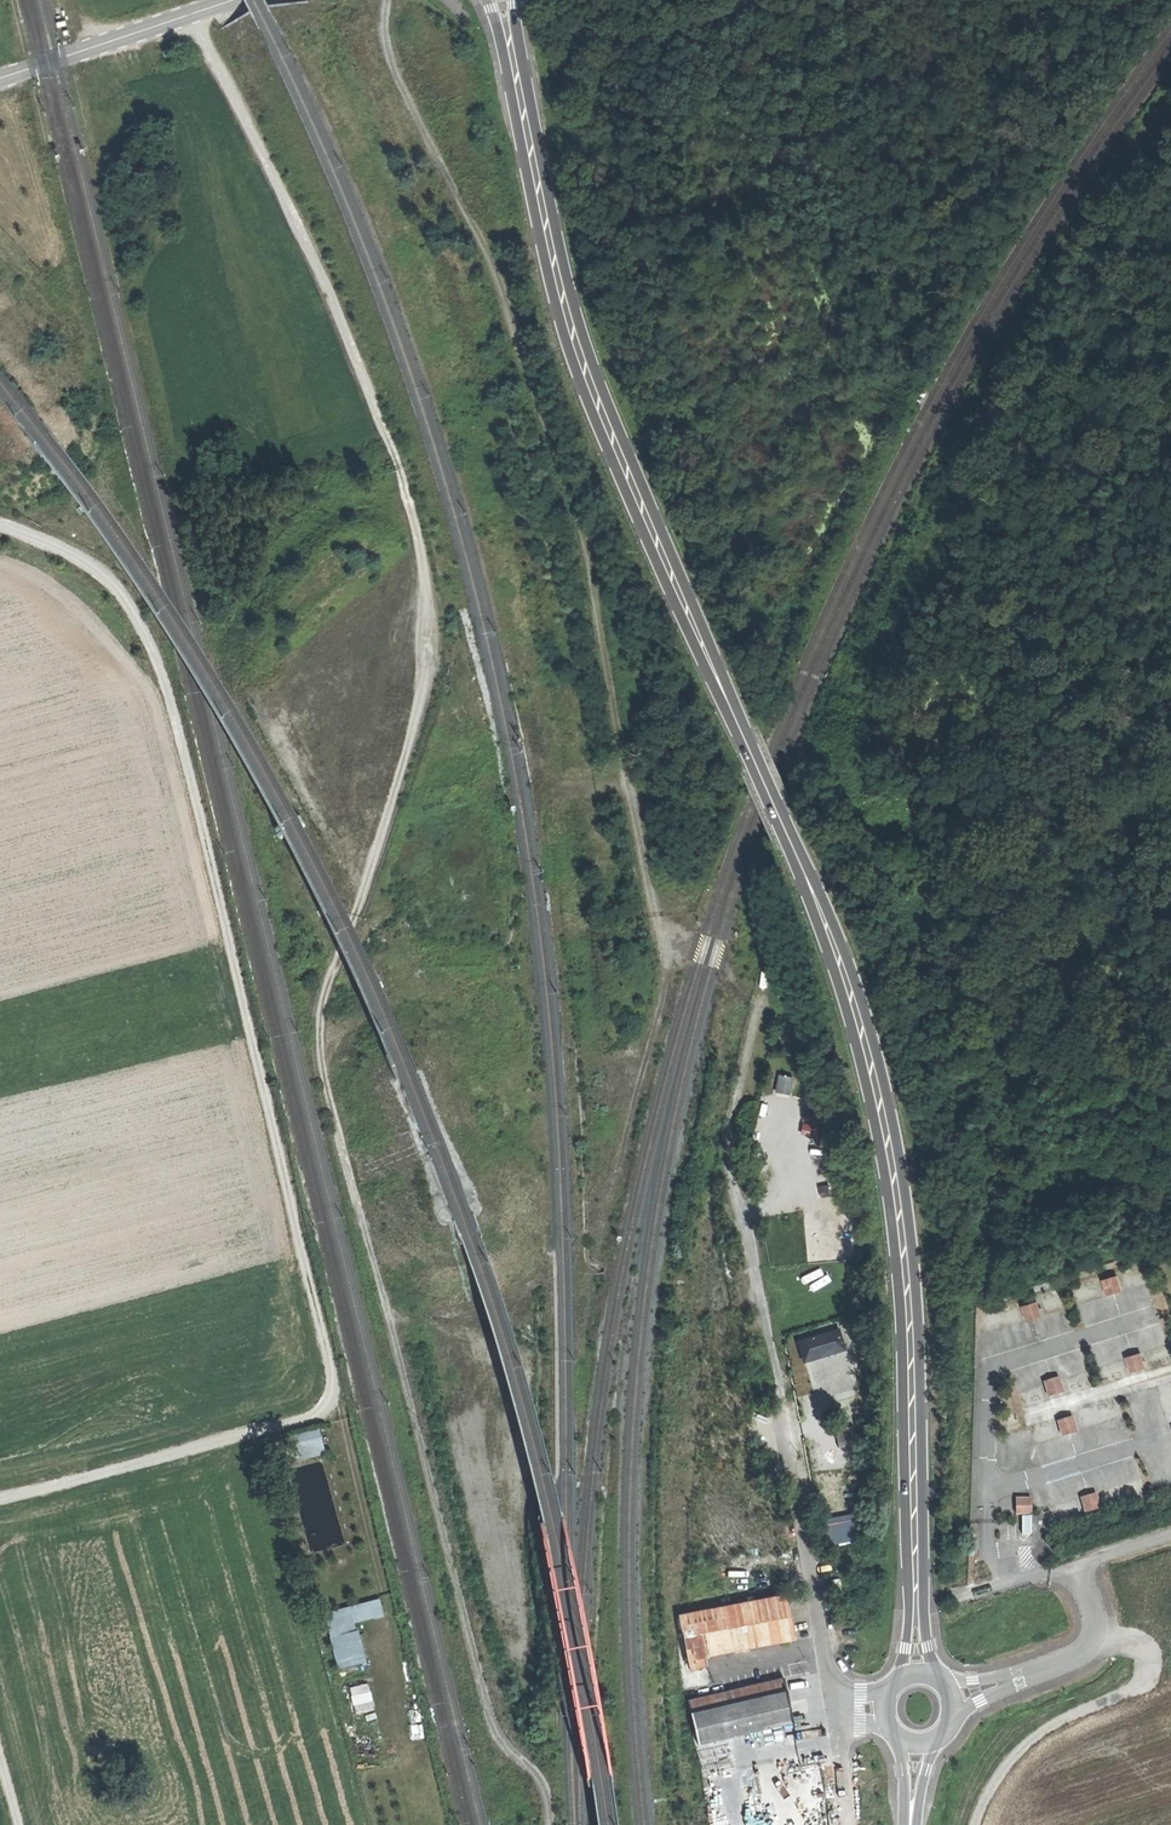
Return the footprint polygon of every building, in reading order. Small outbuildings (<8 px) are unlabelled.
[(779,1091),(789,1094),(792,1081),(782,1079),(779,1091)] [(1101,1280),(1103,1287),(1105,1287),(1119,1283),(1117,1276),(1101,1280)] [(1121,1291),(1119,1283),(1105,1287),(1107,1295),(1121,1291)] [(1149,1283),(1132,1287),(1137,1305),(1154,1300),(1149,1283)] [(1104,1298),(1087,1302),(1091,1319),(1108,1316),(1104,1298)] [(1021,1307),(1024,1314),(1038,1309),(1036,1302),(1021,1307)] [(1041,1317),(1038,1309),(1024,1314),(1026,1321),(1041,1317)] [(1021,1320),(1013,1321),(1015,1336),(1024,1334),(1021,1320)] [(1142,1330),(1146,1347),(1163,1343),(1159,1326),(1142,1330)] [(844,1351),(843,1346),(846,1345),(840,1327),(801,1339),(802,1343),(797,1344),(803,1364),(844,1351)] [(1114,1343),(1097,1347),(1101,1364),(1118,1360),(1114,1343)] [(1126,1357),(1128,1365),(1143,1360),(1141,1353),(1126,1357)] [(1145,1368),(1143,1360),(1128,1365),(1130,1372),(1145,1368)] [(1045,1382),(1048,1389),(1062,1385),(1060,1377),(1045,1382)] [(1064,1391),(1062,1385),(1048,1389),(1050,1396),(1064,1391)] [(1146,1419),(1163,1416),(1160,1399),(1143,1402),(1146,1419)] [(1058,1421),(1060,1428),(1075,1424),(1073,1417),(1058,1421)] [(1078,1431),(1075,1424),(1060,1428),(1063,1436),(1078,1431)] [(324,1453),(318,1430),(291,1437),(297,1460),(324,1453)] [(1052,1444),(1035,1447),(1038,1464),(1055,1461),(1052,1444)] [(1150,1456),(1154,1473),(1170,1469),(1170,1464),(1168,1451),(1150,1456)] [(1101,1468),(1107,1485),(1125,1479),(1119,1462),(1101,1468)] [(1082,1498),(1085,1506),(1099,1501),(1097,1494),(1082,1498)] [(1017,1499),(1017,1514),(1032,1514),(1032,1499),(1017,1499)] [(1101,1508),(1099,1501),(1085,1506),(1087,1513),(1101,1508)] [(785,1593),(678,1615),(689,1670),(708,1666),(706,1657),(794,1638),(789,1616),(785,1593)] [(383,1614),(378,1599),(324,1614),(328,1629),(383,1614)] [(687,1700),(698,1746),(794,1723),(788,1697),(783,1677),(687,1700)] [(352,1687),(359,1713),(378,1708),(371,1682),(352,1687)]
